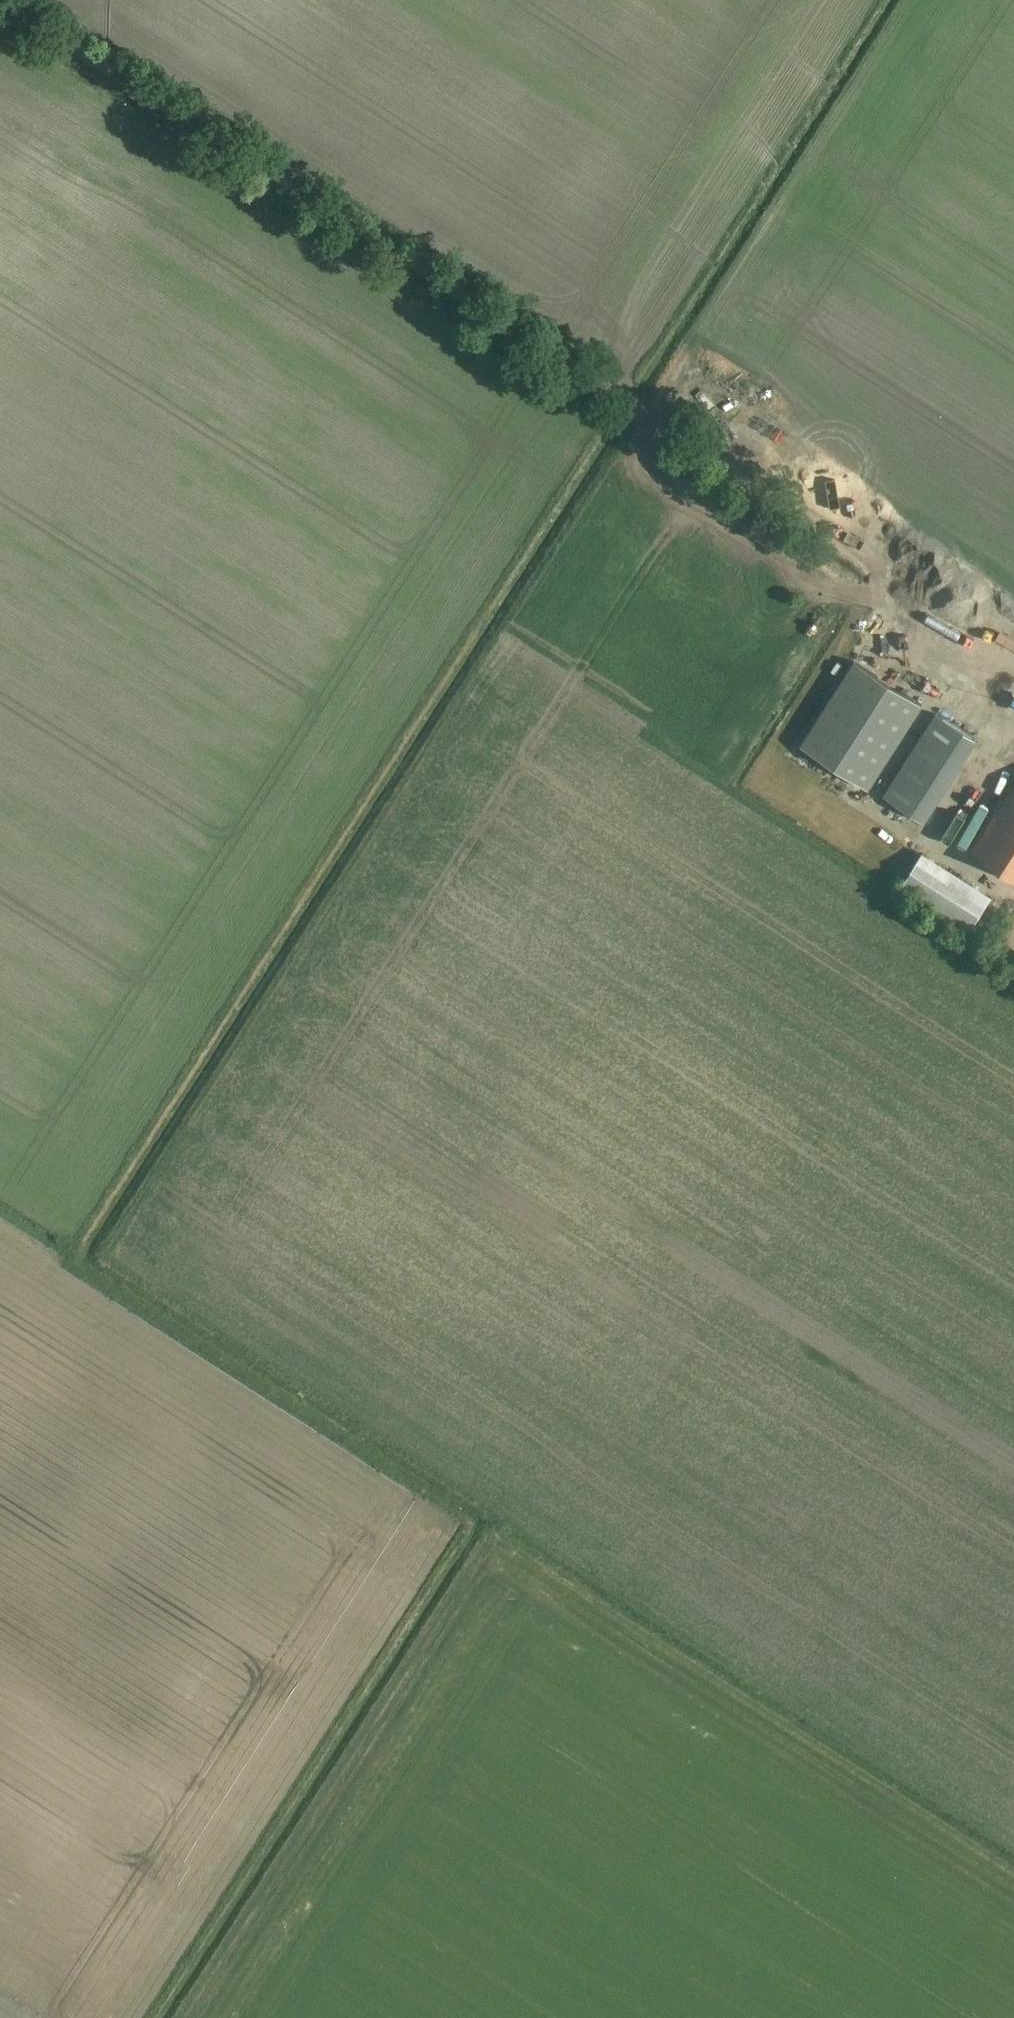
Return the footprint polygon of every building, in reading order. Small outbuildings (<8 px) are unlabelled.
[(801,748),(869,792),(924,708),(855,664),(801,748)] [(979,740),(937,714),(885,799),(927,825),(979,740)] [(974,853),(1013,879),(1013,791),(974,853)] [(923,853),(899,890),(969,934),(992,897),(923,853)]
